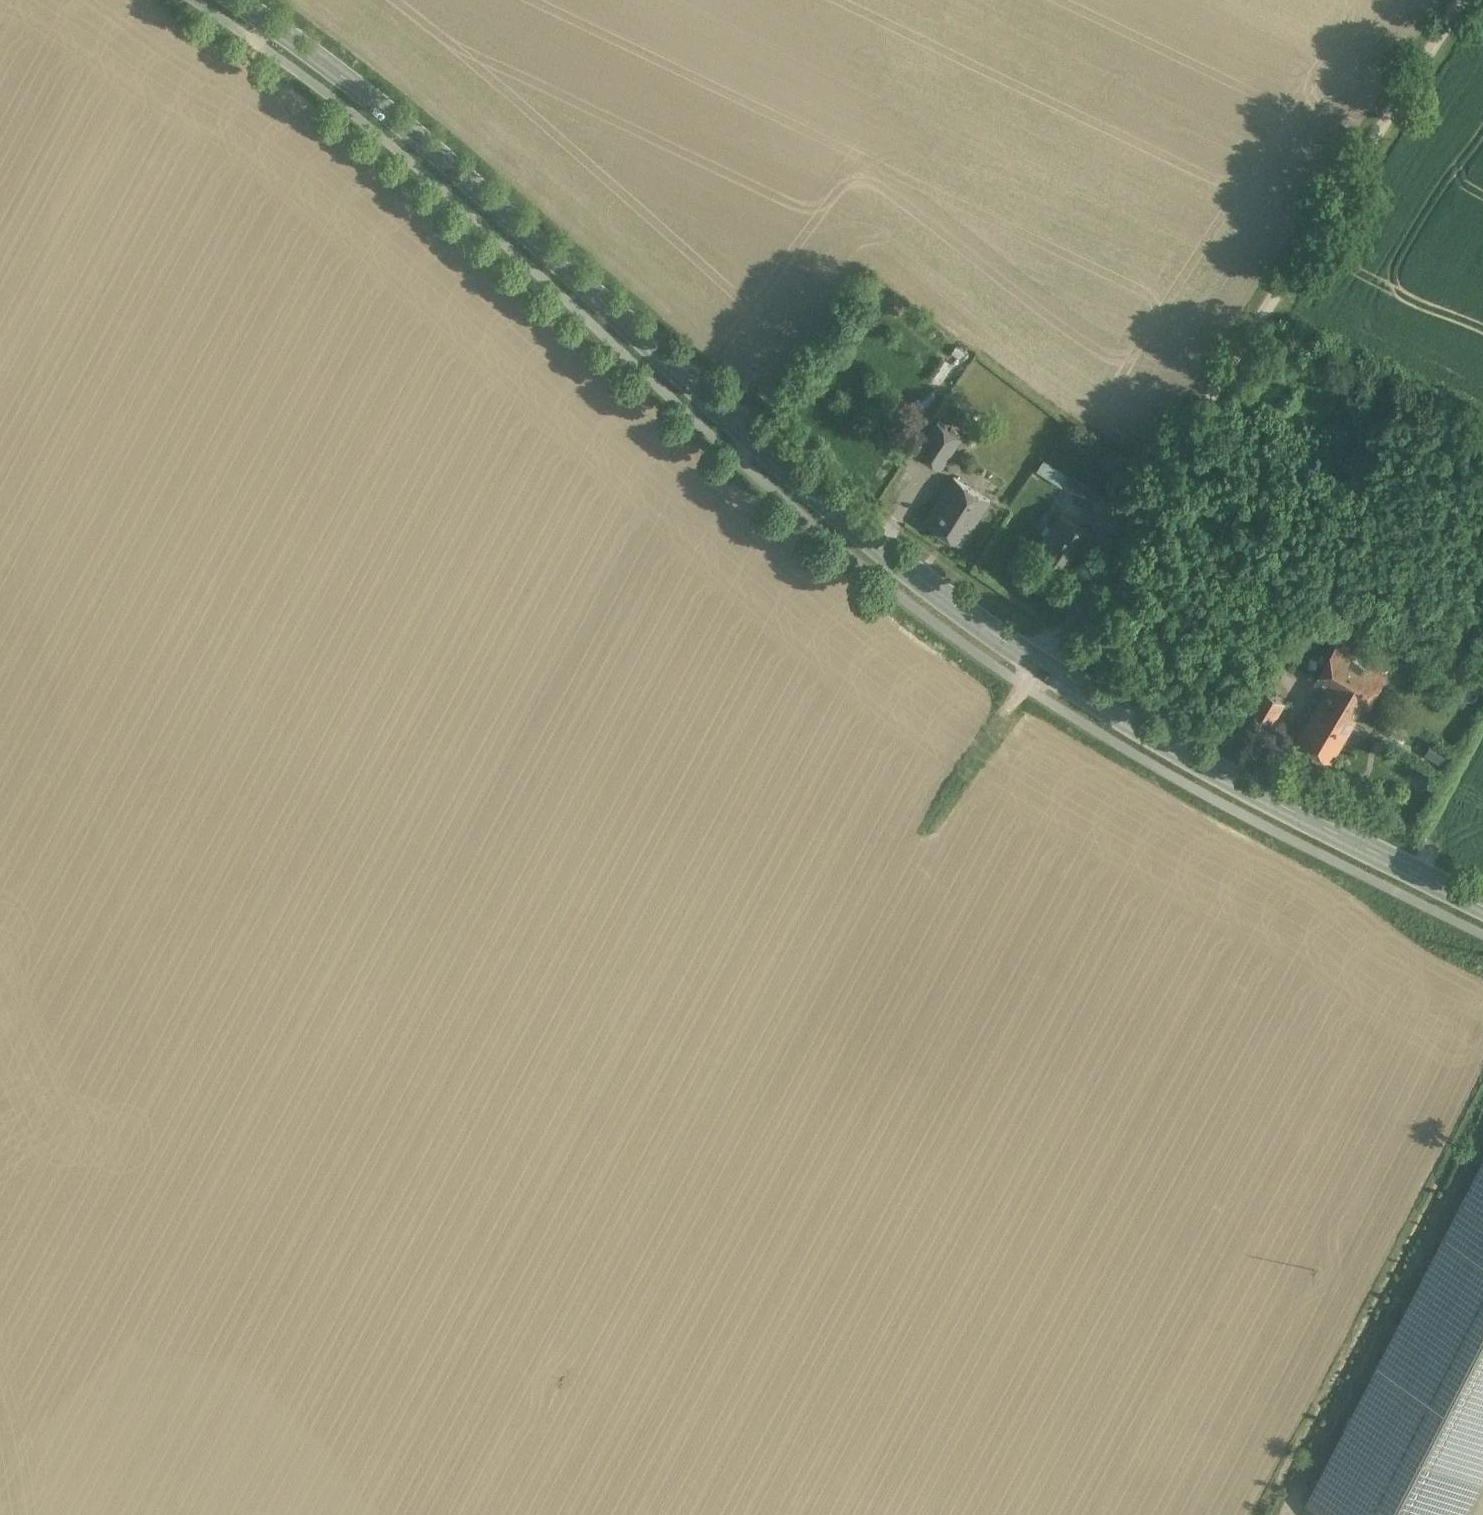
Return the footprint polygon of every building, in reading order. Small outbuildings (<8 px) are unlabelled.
[(960,437),(938,422),(918,452),(940,467),(960,437)] [(1096,491),(1070,474),(1063,484),(1089,501),(1096,491)] [(991,501),(956,477),(927,519),(963,543),(991,501)] [(1092,530),(1061,510),(1040,544),(1071,564),(1092,530)] [(1329,686),(1321,698),(1322,698),(1297,740),(1332,760),(1364,706),(1364,707),(1384,674),(1337,646),(1317,679),(1329,686)] [(1286,701),(1262,687),(1248,711),(1272,725),(1286,701)] [(1313,1500),(1343,1514),(1458,1514),(1482,1468),(1482,1171),(1313,1500)]
